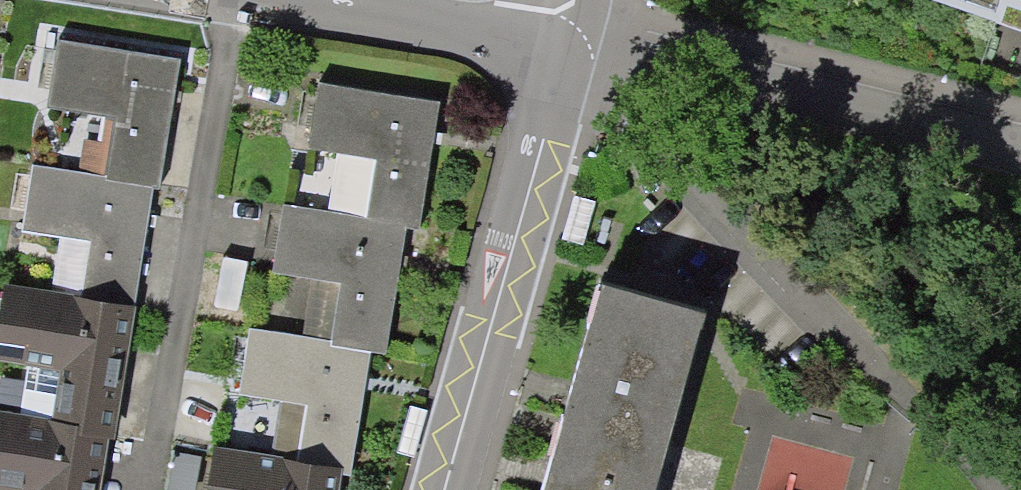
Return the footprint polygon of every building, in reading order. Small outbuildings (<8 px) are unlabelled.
[(54,41),(43,108),(111,119),(102,177),(148,184),(153,185),(173,61),(54,41)] [(315,85),(304,153),(372,164),(362,221),(399,227),(413,229),(434,105),(315,85)] [(28,165),(17,232),(86,243),(76,300),(122,308),(128,309),(148,184),(102,177),(28,165)] [(279,208),(268,275),(336,286),(327,343),(363,349),(378,352),(399,227),(362,221),(279,208)] [(602,284),(578,373),(546,489),(648,489),(696,310),(602,284)] [(0,306),(0,357),(60,367),(51,424),(97,432),(102,433),(122,308),(76,300),(3,288),(0,306)] [(244,330),(233,397),(301,408),(292,465),(328,471),(342,474),(363,349),(327,343),(244,330)] [(32,489),(88,489),(97,432),(51,424),(0,416),(0,485),(32,489)] [(202,489),(325,489),(328,471),(292,465),(209,452),(202,489)]
